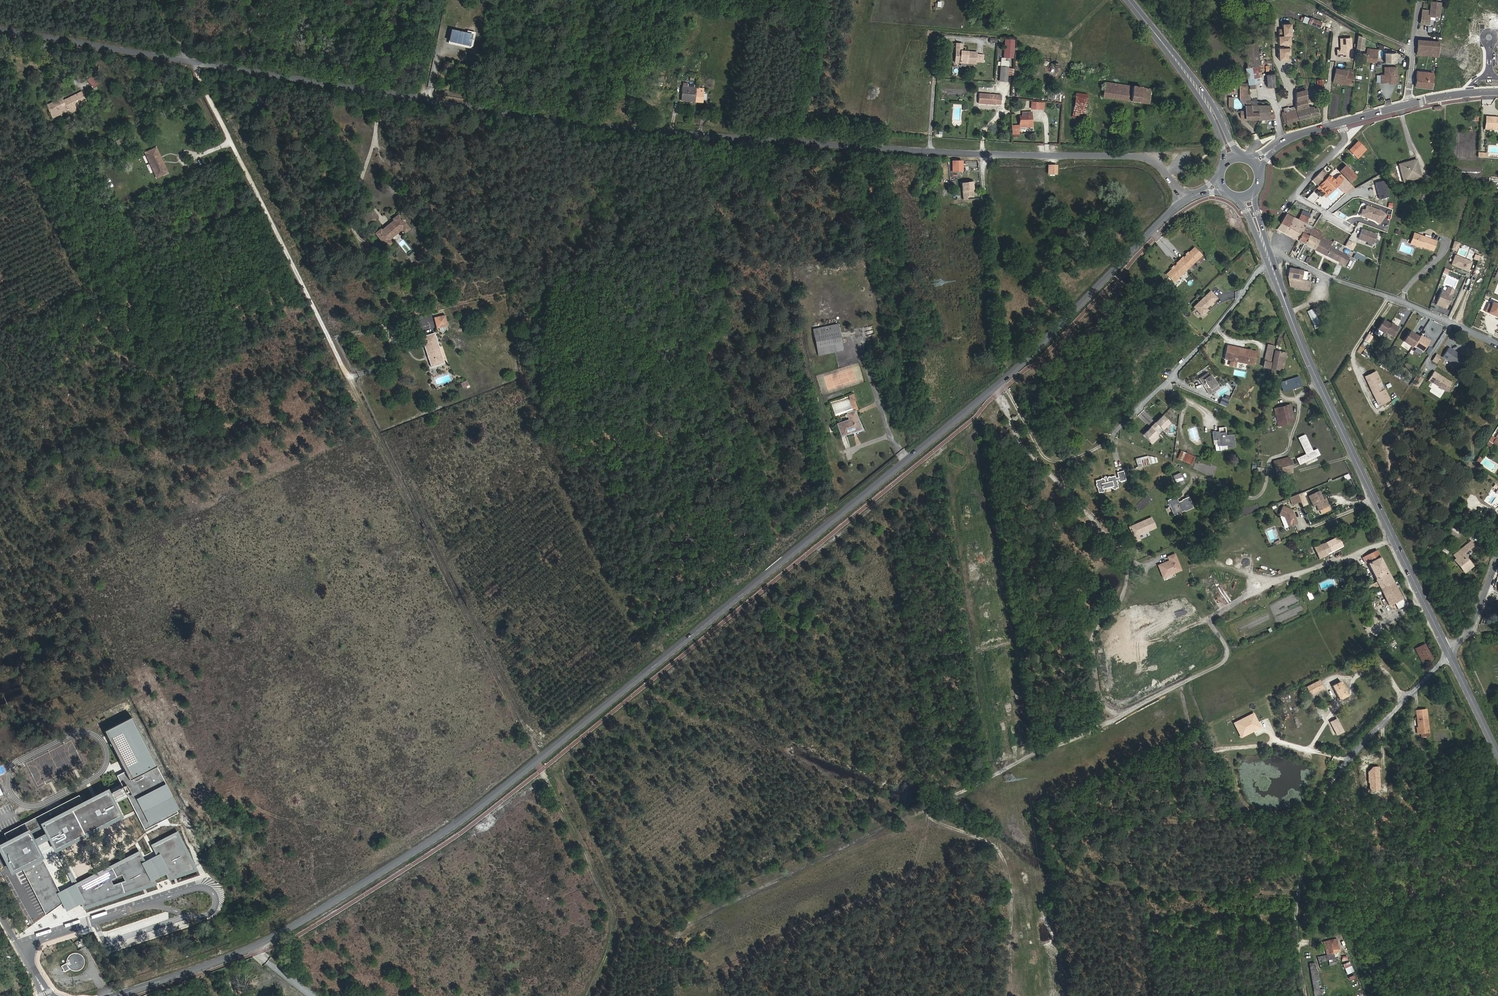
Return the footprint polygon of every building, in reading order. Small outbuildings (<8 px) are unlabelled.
[(1439,18),(1441,2),(1431,1),(1429,15),(1429,16),(1439,18)] [(1429,16),(1429,15),(1427,14),(1427,10),(1422,10),(1420,23),(1428,24),(1429,16)] [(1319,28),(1322,22),(1310,17),(1308,23),(1319,28)] [(1287,55),(1290,55),(1290,23),(1281,23),(1281,29),(1278,29),(1277,46),(1278,46),(1277,60),(1287,60),(1287,55)] [(1497,60),(1497,23),(1495,23),(1492,23),(1492,26),(1487,27),(1488,51),(1489,62),(1491,62),(1489,75),(1497,74),(1497,60)] [(1488,51),(1487,27),(1480,27),(1481,51),(1488,51)] [(469,45),(472,35),(452,30),(449,41),(469,45)] [(1351,55),(1351,38),(1340,39),(1340,49),(1337,50),(1337,56),(1351,55)] [(1439,47),(1439,40),(1418,40),(1416,54),(1438,56),(1439,47)] [(1475,49),(1475,40),(1458,40),(1458,48),(1470,48),(1475,49)] [(1260,65),(1257,42),(1243,44),(1247,67),(1260,65)] [(976,64),(976,53),(962,52),(962,44),(956,44),(956,51),(957,52),(957,53),(956,55),(955,62),(976,64)] [(1469,57),(1470,48),(1458,48),(1439,47),(1438,56),(1469,57)] [(1008,69),(1009,49),(1002,48),(1001,68),(1008,69)] [(1376,62),(1377,49),(1367,48),(1367,53),(1363,53),(1362,61),(1376,62)] [(1383,63),(1384,50),(1378,49),(1377,49),(1376,62),(1383,63)] [(1262,82),(1259,66),(1246,68),(1248,84),(1262,82)] [(1396,83),(1396,67),(1384,67),(1384,74),(1380,74),(1380,82),(1385,82),(1385,81),(1388,81),(1390,81),(1390,83),(1396,83)] [(1007,75),(1008,69),(1001,68),(999,80),(1007,81),(1007,75)] [(1352,85),(1354,71),(1336,68),(1333,82),(1352,85)] [(1431,88),(1433,73),(1416,71),(1415,87),(1431,88)] [(1275,86),(1273,74),(1266,75),(1267,87),(1275,86)] [(664,101),(668,83),(657,80),(655,86),(658,87),(655,99),(664,101)] [(1148,104),(1150,89),(1104,82),(1104,86),(1102,98),(1148,104)] [(694,101),(696,88),(694,88),(694,84),(688,84),(687,87),(683,87),(681,100),(694,101)] [(965,86),(946,86),(946,92),(956,92),(956,95),(965,95),(965,86)] [(706,100),(706,94),(703,93),(703,89),(696,88),(694,101),(702,102),(702,100),(706,100)] [(1319,114),(1317,107),(1313,108),(1307,106),(1305,99),(1305,89),(1304,90),(1295,92),(1296,103),(1296,106),(1296,109),(1299,119),(1319,114)] [(69,114),(87,105),(81,92),(63,101),(62,98),(47,105),(53,118),(68,111),(69,114)] [(1000,104),(1001,95),(979,94),(978,103),(991,105),(995,105),(995,104),(1000,104)] [(1084,118),(1087,95),(1076,94),(1073,117),(1084,118)] [(1270,114),(1270,105),(1266,105),(1266,104),(1264,104),(1264,105),(1257,105),(1256,99),(1251,99),(1252,104),(1251,104),(1252,111),(1258,111),(1258,119),(1268,119),(1268,120),(1273,120),(1273,114),(1270,114)] [(1258,119),(1258,111),(1252,111),(1251,104),(1245,104),(1245,111),(1240,111),(1241,116),(1241,117),(1241,118),(1242,119),(1258,119)] [(1299,119),(1296,109),(1296,106),(1288,108),(1288,107),(1283,109),(1287,122),(1287,123),(1299,119)] [(1028,127),(1027,116),(1019,116),(1019,127),(1028,127)] [(1485,117),(1484,129),(1497,130),(1497,118),(1485,117)] [(1011,135),(1019,135),(1019,125),(1011,125),(1011,135)] [(127,142),(124,137),(116,141),(118,146),(127,142)] [(1358,158),(1366,150),(1357,142),(1349,150),(1358,158)] [(162,162),(158,153),(156,154),(154,149),(145,153),(157,178),(163,175),(161,172),(166,169),(163,164),(162,165),(161,162),(162,162)] [(962,171),(962,161),(952,161),(952,163),(952,168),(952,172),(962,171)] [(1420,176),(1418,173),(1416,169),(1416,165),(1416,161),(1400,165),(1403,171),(1404,176),(1404,181),(1420,176)] [(1056,174),(1056,166),(1048,165),(1048,174),(1056,174)] [(1343,175),(1349,170),(1345,166),(1339,171),(1343,175)] [(1356,177),(1349,170),(1343,175),(1350,182),(1356,177)] [(1319,185),(1327,177),(1324,174),(1321,171),(1313,180),(1319,185)] [(1337,187),(1343,180),(1339,175),(1334,180),(1329,175),(1327,177),(1319,185),(1317,188),(1326,197),(1337,187)] [(1355,188),(1345,178),(1343,180),(1337,187),(1345,194),(1355,188)] [(1385,181),(1375,183),(1379,200),(1389,197),(1385,181)] [(974,195),(972,182),(961,183),(963,200),(967,199),(967,196),(974,195)] [(1439,199),(1441,192),(1433,190),(1431,196),(1439,199)] [(1313,203),(1319,197),(1313,192),(1305,200),(1311,203),(1313,203)] [(1362,216),(1374,221),(1379,224),(1385,215),(1380,211),(1366,206),(1365,210),(1362,210),(1361,214),(1362,216)] [(1305,224),(1310,215),(1302,211),(1301,214),(1305,216),(1302,222),(1298,220),(1286,214),(1276,229),(1297,240),(1305,224)] [(389,240),(401,229),(404,233),(409,228),(398,215),(394,219),(395,221),(382,231),(381,230),(376,233),(387,247),(391,243),(389,240)] [(1303,244),(1312,228),(1305,224),(1297,240),(1303,244)] [(1314,249),(1318,241),(1330,246),(1332,241),(1321,236),(1322,233),(1312,228),(1303,244),(1314,249)] [(391,243),(404,233),(401,229),(389,240),(391,243)] [(1377,235),(1361,229),(1358,239),(1374,243),(1376,241),(1377,238),(1377,235)] [(1433,251),(1436,241),(1430,239),(1424,237),(1418,235),(1414,245),(1421,248),(1421,247),(1433,251)] [(1345,265),(1349,257),(1330,246),(1318,241),(1314,249),(1315,250),(1326,256),(1345,265)] [(1459,243),(1453,241),(1450,249),(1456,251),(1459,243)] [(1182,257),(1179,260),(1188,268),(1201,255),(1194,248),(1183,258),(1182,257)] [(1455,255),(1451,265),(1461,269),(1461,268),(1463,268),(1463,270),(1468,271),(1471,262),(1455,255)] [(1174,282),(1188,268),(1179,260),(1177,262),(1178,263),(1166,274),(1174,282)] [(1369,282),(1375,284),(1378,268),(1371,267),(1369,282)] [(1301,279),(1302,271),(1289,269),(1287,277),(1301,279)] [(1308,281),(1309,272),(1302,271),(1301,279),(1308,281)] [(1307,287),(1308,281),(1301,279),(1287,277),(1289,286),(1293,287),(1308,290),(1309,287),(1307,287)] [(1446,309),(1454,290),(1447,287),(1446,291),(1441,290),(1435,304),(1446,309)] [(1212,302),(1217,298),(1210,291),(1194,307),(1202,316),(1206,312),(1205,310),(1206,308),(1210,305),(1212,302)] [(1493,302),(1491,305),(1488,304),(1485,312),(1493,315),(1493,314),(1496,315),(1496,316),(1497,317),(1497,305),(1493,302)] [(1309,310),(1315,324),(1322,321),(1315,307),(1309,310)] [(448,326),(445,315),(434,318),(436,329),(439,328),(440,331),(442,332),(444,332),(446,329),(445,327),(448,326)] [(1385,332),(1389,324),(1382,320),(1377,329),(1384,334),(1385,332)] [(1391,337),(1397,327),(1390,323),(1389,324),(1385,332),(1391,337)] [(839,330),(837,324),(813,329),(814,335),(839,330)] [(843,349),(839,330),(814,335),(818,356),(835,352),(834,350),(837,350),(843,349)] [(1413,346),(1418,337),(1409,331),(1402,341),(1412,347),(1413,346)] [(444,363),(434,333),(421,337),(431,367),(444,363)] [(1422,352),(1429,341),(1419,335),(1418,337),(1413,346),(1422,352)] [(1254,364),(1256,354),(1250,352),(1250,350),(1243,348),(1243,350),(1240,349),(1240,347),(1227,345),(1224,359),(1247,364),(1248,363),(1254,364)] [(1442,358),(1460,369),(1466,359),(1457,353),(1456,353),(1448,348),(1442,358)] [(1285,360),(1286,353),(1274,351),(1273,358),(1285,360)] [(1282,371),(1285,360),(1273,358),(1271,368),(1272,369),(1282,371)] [(1380,382),(1375,372),(1365,377),(1367,382),(1368,381),(1371,386),(1369,387),(1372,391),(1378,388),(1376,384),(1380,382)] [(1451,383),(1433,372),(1428,380),(1444,392),(1447,390),(1450,387),(1451,383)] [(1219,388),(1210,375),(1209,376),(1207,373),(1199,378),(1202,383),(1205,381),(1209,388),(1206,390),(1210,395),(1219,388)] [(1283,391),(1302,385),(1299,376),(1281,382),(1283,391)] [(1384,390),(1380,392),(1378,388),(1372,391),(1374,395),(1375,395),(1377,400),(1376,400),(1378,405),(1389,400),(1384,390)] [(855,401),(852,394),(849,395),(850,398),(831,405),(834,416),(846,412),(849,420),(837,424),(841,436),(853,432),(852,431),(854,430),(855,431),(861,429),(855,411),(858,410),(855,401)] [(1221,397),(1218,404),(1225,407),(1228,401),(1221,397)] [(1294,422),(1290,404),(1274,408),(1278,426),(1294,422)] [(1166,426),(1169,423),(1162,416),(1143,435),(1150,442),(1154,438),(1157,435),(1155,432),(1160,427),(1162,430),(1166,426)] [(1234,439),(1233,437),(1234,437),(1234,434),(1227,435),(1227,436),(1226,436),(1225,427),(1218,428),(1219,431),(1215,432),(1215,431),(1212,432),(1213,435),(1213,434),(1213,435),(1214,444),(1215,444),(1215,450),(1221,450),(1227,449),(1227,448),(1235,447),(1235,444),(1234,444),(1234,443),(1235,443),(1234,441),(1234,442),(1234,440),(1234,439)] [(1299,464),(1319,454),(1317,449),(1312,451),(1311,449),(1308,451),(1305,446),(1309,445),(1304,435),(1298,438),(1306,454),(1296,459),(1299,464)] [(1192,464),(1195,457),(1181,451),(1178,458),(1189,463),(1192,464)] [(1157,462),(1156,458),(1147,456),(1140,458),(1142,466),(1157,462)] [(1292,472),(1289,457),(1284,458),(1288,473),(1292,472)] [(1288,473),(1284,458),(1274,461),(1277,476),(1288,473)] [(1212,476),(1214,466),(1203,464),(1201,474),(1212,476)] [(1118,488),(1116,480),(1119,480),(1119,482),(1126,480),(1123,471),(1117,472),(1118,477),(1116,478),(1115,476),(1107,477),(1107,479),(1104,479),(1103,479),(1095,481),(1098,493),(1103,492),(1105,488),(1110,487),(1113,489),(1118,488)] [(1185,483),(1180,472),(1173,476),(1177,487),(1185,483)] [(1329,505),(1325,499),(1323,500),(1319,491),(1309,496),(1313,506),(1315,504),(1318,510),(1329,505)] [(1193,508),(1191,504),(1192,504),(1189,496),(1182,500),(1178,502),(1176,496),(1167,500),(1174,515),(1184,511),(1193,508)] [(1297,523),(1294,515),(1293,515),(1292,513),(1293,513),(1292,510),(1282,506),(1279,515),(1284,517),(1288,527),(1297,523)] [(1144,532),(1143,531),(1145,531),(1145,532),(1155,527),(1151,517),(1129,527),(1136,541),(1140,540),(1138,535),(1144,532)] [(1460,533),(1451,527),(1448,531),(1456,537),(1460,533)] [(1342,546),(1337,537),(1323,544),(1314,548),(1316,553),(1317,554),(1319,559),(1328,554),(1327,553),(1342,546)] [(1473,566),(1463,554),(1474,546),(1471,541),(1454,555),(1456,558),(1454,560),(1464,573),(1473,566)] [(1393,582),(1376,550),(1364,556),(1367,563),(1380,588),(1393,582)] [(1162,579),(1182,571),(1174,553),(1166,556),(1168,560),(1157,564),(1162,579)] [(1401,598),(1393,582),(1380,588),(1389,605),(1394,602),(1398,609),(1405,605),(1401,598)] [(1308,587),(1304,589),(1308,600),(1313,598),(1308,587)] [(1286,620),(1305,615),(1301,599),(1298,600),(1296,594),(1283,597),(1287,614),(1284,615),(1286,620)] [(1387,648),(1396,644),(1394,640),(1385,645),(1387,648)] [(1433,659),(1425,644),(1415,649),(1423,664),(1433,659)] [(1323,688),(1319,681),(1313,684),(1317,691),(1323,688)] [(1348,696),(1340,681),(1332,686),(1339,700),(1348,696)] [(1317,691),(1313,684),(1307,687),(1311,694),(1317,691)] [(127,700),(0,769),(0,847),(55,928),(215,875),(127,700)] [(1429,732),(1428,722),(1427,722),(1426,718),(1427,718),(1426,709),(1416,710),(1418,728),(1416,728),(1417,733),(1420,733),(1421,736),(1426,736),(1425,732),(1429,732)] [(1339,951),(1336,939),(1323,942),(1325,949),(1328,949),(1329,954),(1339,951)] [(66,963),(61,966),(65,972),(70,969),(72,970),(75,971),(77,970),(79,970),(82,968),(84,965),(84,964),(84,961),(83,958),(81,955),(79,953),(77,953),(74,953),(73,953),(71,954),(69,955),(67,958),(66,961),(66,963)] [(1335,962),(1333,954),(1318,957),(1319,961),(1329,959),(1330,963),(1335,962)] [(1342,964),(1346,974),(1353,971),(1349,961),(1342,964)] [(1315,963),(1309,964),(1315,995),(1318,995),(1319,995),(1323,995),(1324,995),(1323,989),(1319,990),(1315,963)]
